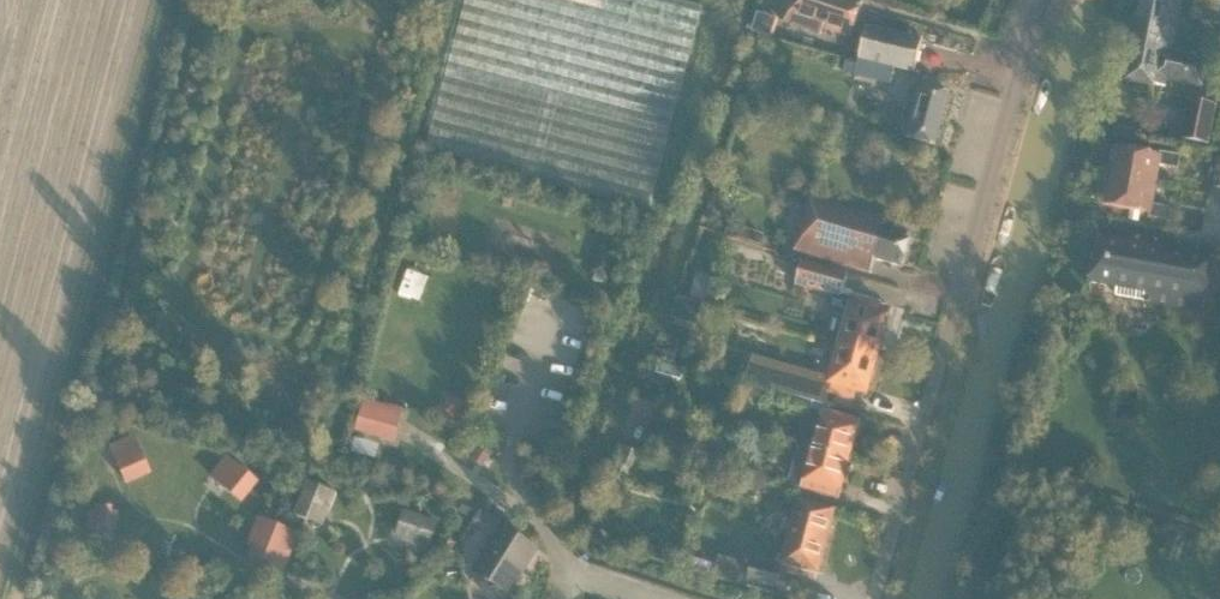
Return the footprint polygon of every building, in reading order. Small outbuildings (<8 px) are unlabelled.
[(652,206),(707,5),(686,0),(467,0),(428,152),(652,206)] [(862,2),(856,0),(792,0),(785,22),(822,34),(824,28),(851,36),(862,2)] [(1127,80),(1155,85),(1165,87),(1166,81),(1202,88),(1208,58),(1172,51),(1182,0),(1142,0),(1127,80)] [(915,72),(923,39),(867,26),(859,59),(855,76),(891,84),(895,67),(915,72)] [(936,145),(950,93),(916,83),(901,135),(936,145)] [(1219,106),(1190,100),(1182,139),(1210,145),(1219,106)] [(1109,176),(1156,185),(1160,165),(1179,169),(1182,155),(1161,152),(1160,155),(1115,147),(1109,176)] [(1216,158),(1211,187),(1219,188),(1219,159),(1216,158)] [(1153,204),(1156,185),(1109,176),(1104,205),(1150,213),(1149,217),(1170,221),(1172,207),(1153,204)] [(903,266),(912,236),(884,228),(887,220),(811,198),(795,250),(871,273),(876,258),(903,266)] [(1203,310),(1216,249),(1101,229),(1090,282),(1118,287),(1116,295),(1203,310)] [(848,309),(839,343),(879,355),(890,314),(879,311),(881,303),(852,294),(851,297),(842,294),(848,273),(803,260),(796,284),(835,295),(832,304),(848,309)] [(712,278),(697,274),(690,299),(705,303),(712,278)] [(679,297),(673,317),(687,321),(693,301),(679,297)] [(794,396),(815,402),(825,405),(829,392),(854,399),(857,392),(868,395),(879,355),(839,343),(829,381),(753,361),(747,383),(794,396)] [(656,370),(652,382),(663,385),(666,376),(682,381),(686,369),(661,361),(658,371),(656,370)] [(663,396),(640,389),(638,399),(660,405),(663,396)] [(470,401),(445,393),(438,418),(463,426),(470,401)] [(812,412),(815,402),(794,396),(792,406),(812,412)] [(395,442),(402,418),(364,407),(357,431),(395,442)] [(798,445),(850,459),(861,419),(823,409),(820,418),(807,415),(798,445)] [(667,429),(644,421),(638,441),(660,449),(667,429)] [(151,469),(139,444),(115,455),(120,465),(126,480),(151,469)] [(840,499),(850,459),(798,445),(788,485),(840,499)] [(767,463),(747,458),(742,476),(768,483),(772,470),(766,468),(767,463)] [(256,479),(235,462),(232,466),(218,483),(225,488),(226,489),(239,500),(256,479)] [(331,510),(338,493),(310,482),(297,515),(310,520),(321,519),(326,508),(331,510)] [(819,574),(837,510),(798,499),(781,564),(819,574)] [(116,530),(117,512),(113,512),(113,507),(98,505),(97,511),(96,511),(94,510),(92,528),(116,530)] [(472,524),(493,537),(502,522),(481,509),(472,524)] [(440,522),(405,511),(396,541),(430,552),(440,522)] [(284,568),(298,533),(268,521),(257,549),(254,556),(284,568)] [(510,595),(539,549),(503,527),(490,549),(480,551),(490,590),(499,588),(510,595)] [(752,564),(718,556),(712,577),(747,587),(748,583),(775,590),(780,569),(752,562),(752,564)]
